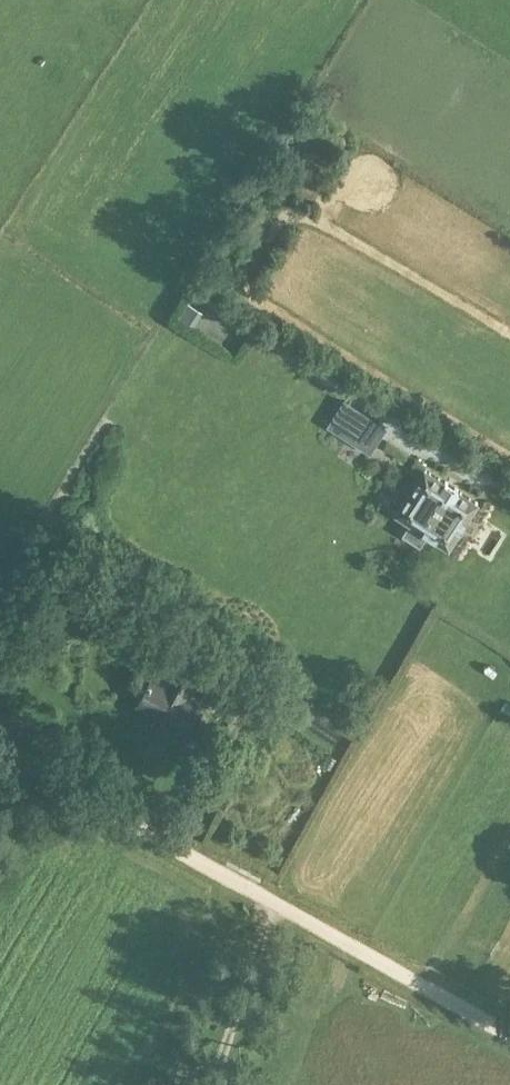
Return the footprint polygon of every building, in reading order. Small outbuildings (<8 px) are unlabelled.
[(388,427),(344,399),(327,425),(370,454),(388,427)] [(449,548),(478,504),(425,469),(396,514),(412,524),(407,532),(422,542),(427,534),(449,548)] [(165,683),(153,677),(139,704),(158,714),(156,716),(167,722),(168,720),(187,730),(202,702),(190,696),(201,675),(177,662),(165,683)]
